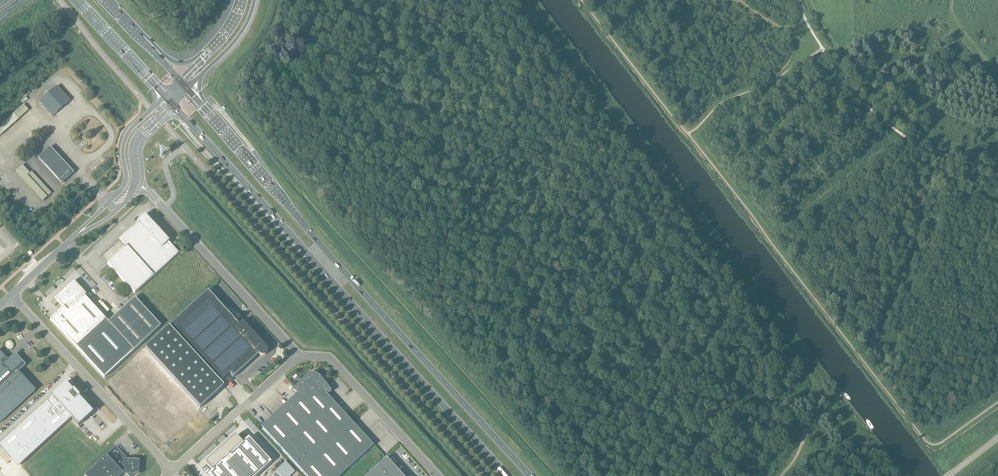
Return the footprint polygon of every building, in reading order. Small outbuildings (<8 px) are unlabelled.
[(39,103),(52,117),(70,101),(57,87),(39,103)] [(50,148),(38,158),(62,184),(74,173),(50,148)] [(107,264),(134,294),(178,254),(147,220),(141,219),(119,240),(126,247),(107,264)] [(63,307),(50,319),(75,347),(104,378),(160,326),(135,298),(118,313),(108,323),(84,297),(86,295),(74,281),(55,298),(63,307)] [(208,292),(108,383),(163,442),(190,417),(186,413),(196,404),(200,408),(223,387),(220,383),(229,374),(233,378),(259,355),(259,356),(260,356),(261,356),(262,356),(263,356),(264,356),(265,356),(265,355),(266,355),(266,354),(267,354),(267,353),(267,352),(267,351),(267,350),(267,349),(266,348),(242,322),(238,325),(208,292)] [(36,391),(18,372),(26,365),(15,354),(8,361),(0,352),(0,424),(36,391)] [(262,426),(307,475),(341,475),(374,445),(327,394),(328,393),(329,393),(330,393),(331,393),(331,392),(332,392),(332,391),(332,390),(331,390),(321,377),(320,376),(319,376),(318,376),(317,376),(316,377),(316,378),(311,378),(310,376),(309,376),(309,375),(308,375),(308,376),(307,376),(306,376),(295,388),(294,388),(294,389),(294,390),(294,391),(295,391),(295,392),(296,392),(297,392),(298,391),(299,393),(262,426)] [(51,396),(51,397),(0,444),(0,448),(11,460),(10,461),(13,458),(20,465),(71,419),(78,426),(93,413),(79,397),(73,390),(72,391),(65,383),(51,396)] [(207,463),(214,470),(208,475),(257,475),(272,462),(249,437),(244,442),(238,435),(207,463)] [(84,475),(85,475),(121,475),(124,473),(123,475),(128,475),(129,475),(133,475),(134,475),(138,475),(139,471),(142,468),(139,464),(139,460),(135,460),(132,457),(128,460),(116,447),(84,475)] [(367,475),(403,475),(387,458),(367,475)]
